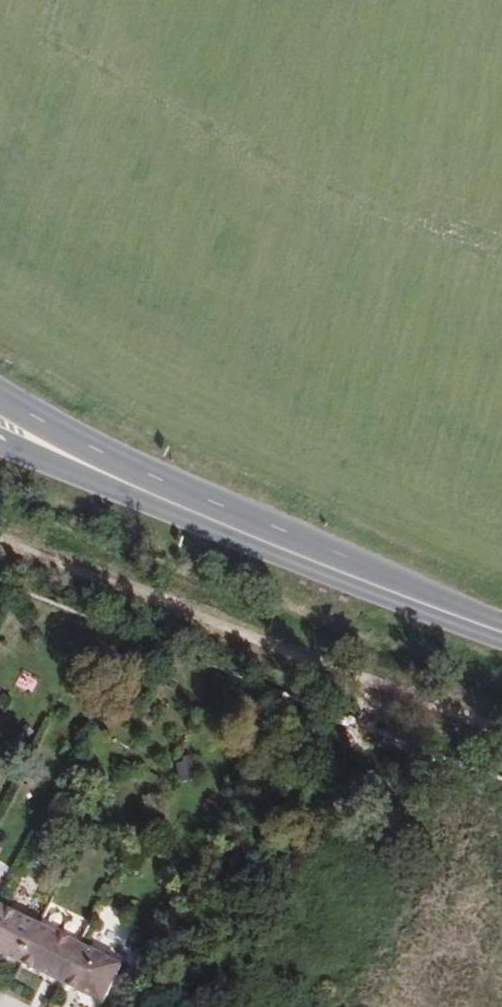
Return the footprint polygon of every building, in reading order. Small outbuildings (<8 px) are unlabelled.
[(0,909),(0,954),(106,1006),(125,972),(0,909)]
